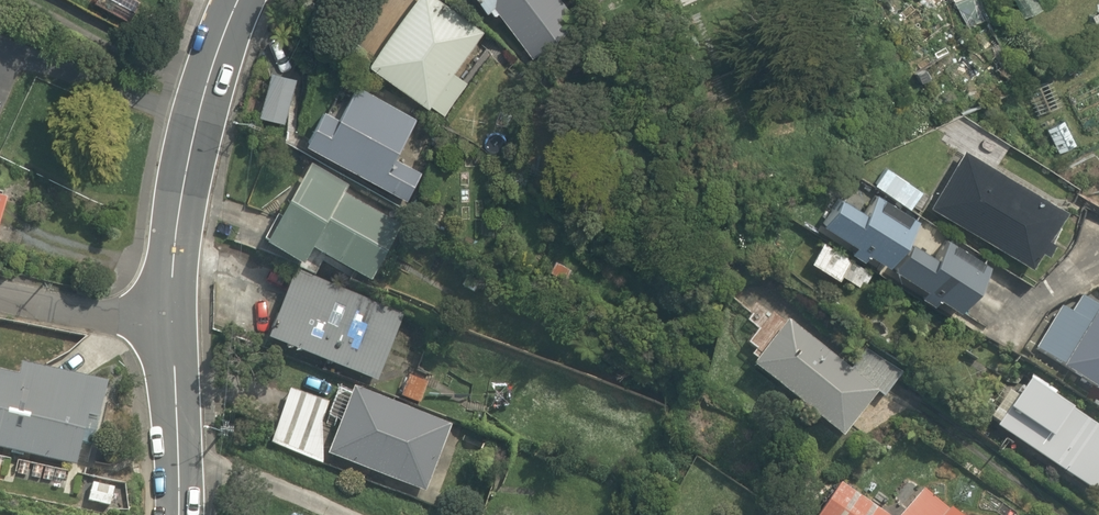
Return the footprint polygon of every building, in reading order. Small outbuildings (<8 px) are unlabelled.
[(450,73),(479,30),(436,0),(411,0),(367,64),(427,105),(444,117),(466,84),(450,73)] [(485,15),(496,8),(531,62),(579,30),(559,0),(475,0),(485,15)] [(949,3),(960,26),(986,14),(979,0),(956,0),(949,3)] [(416,116),(355,84),(336,119),(320,111),(302,143),(405,199),(419,172),(393,158),(416,116)] [(931,209),(994,246),(990,253),(1006,262),(1010,255),(1028,265),(1061,207),(964,151),(931,209)] [(344,183),(308,163),(262,247),(297,267),(308,248),(365,280),(397,225),(340,191),(344,183)] [(881,164),(869,182),(907,206),(919,188),(881,164)] [(871,191),(868,196),(846,183),(821,227),(853,244),(849,250),(866,260),(869,254),(885,263),(908,222),(913,214),(871,191)] [(982,264),(915,225),(889,269),(957,308),(982,264)] [(806,263),(837,281),(839,277),(859,289),(871,268),(821,238),(806,263)] [(303,282),(288,276),(266,339),(374,378),(402,301),(309,267),(303,282)] [(1049,318),(1033,347),(1066,365),(1062,372),(1098,392),(1098,310),(1074,296),(1059,323),(1049,318)] [(878,387),(787,319),(750,368),(786,395),(779,405),(812,430),(818,423),(839,439),(878,387)] [(101,386),(14,370),(13,379),(0,377),(0,449),(74,462),(82,418),(95,420),(101,386)] [(1025,378),(1013,397),(1005,392),(991,415),(999,420),(993,430),(1087,488),(1095,493),(1098,487),(1098,424),(1025,378)] [(450,428),(353,389),(326,456),(422,495),(450,428)] [(116,481),(87,479),(86,501),(115,502),(116,481)] [(836,484),(816,514),(884,514),(836,484)] [(917,490),(899,514),(953,514),(917,490)]
